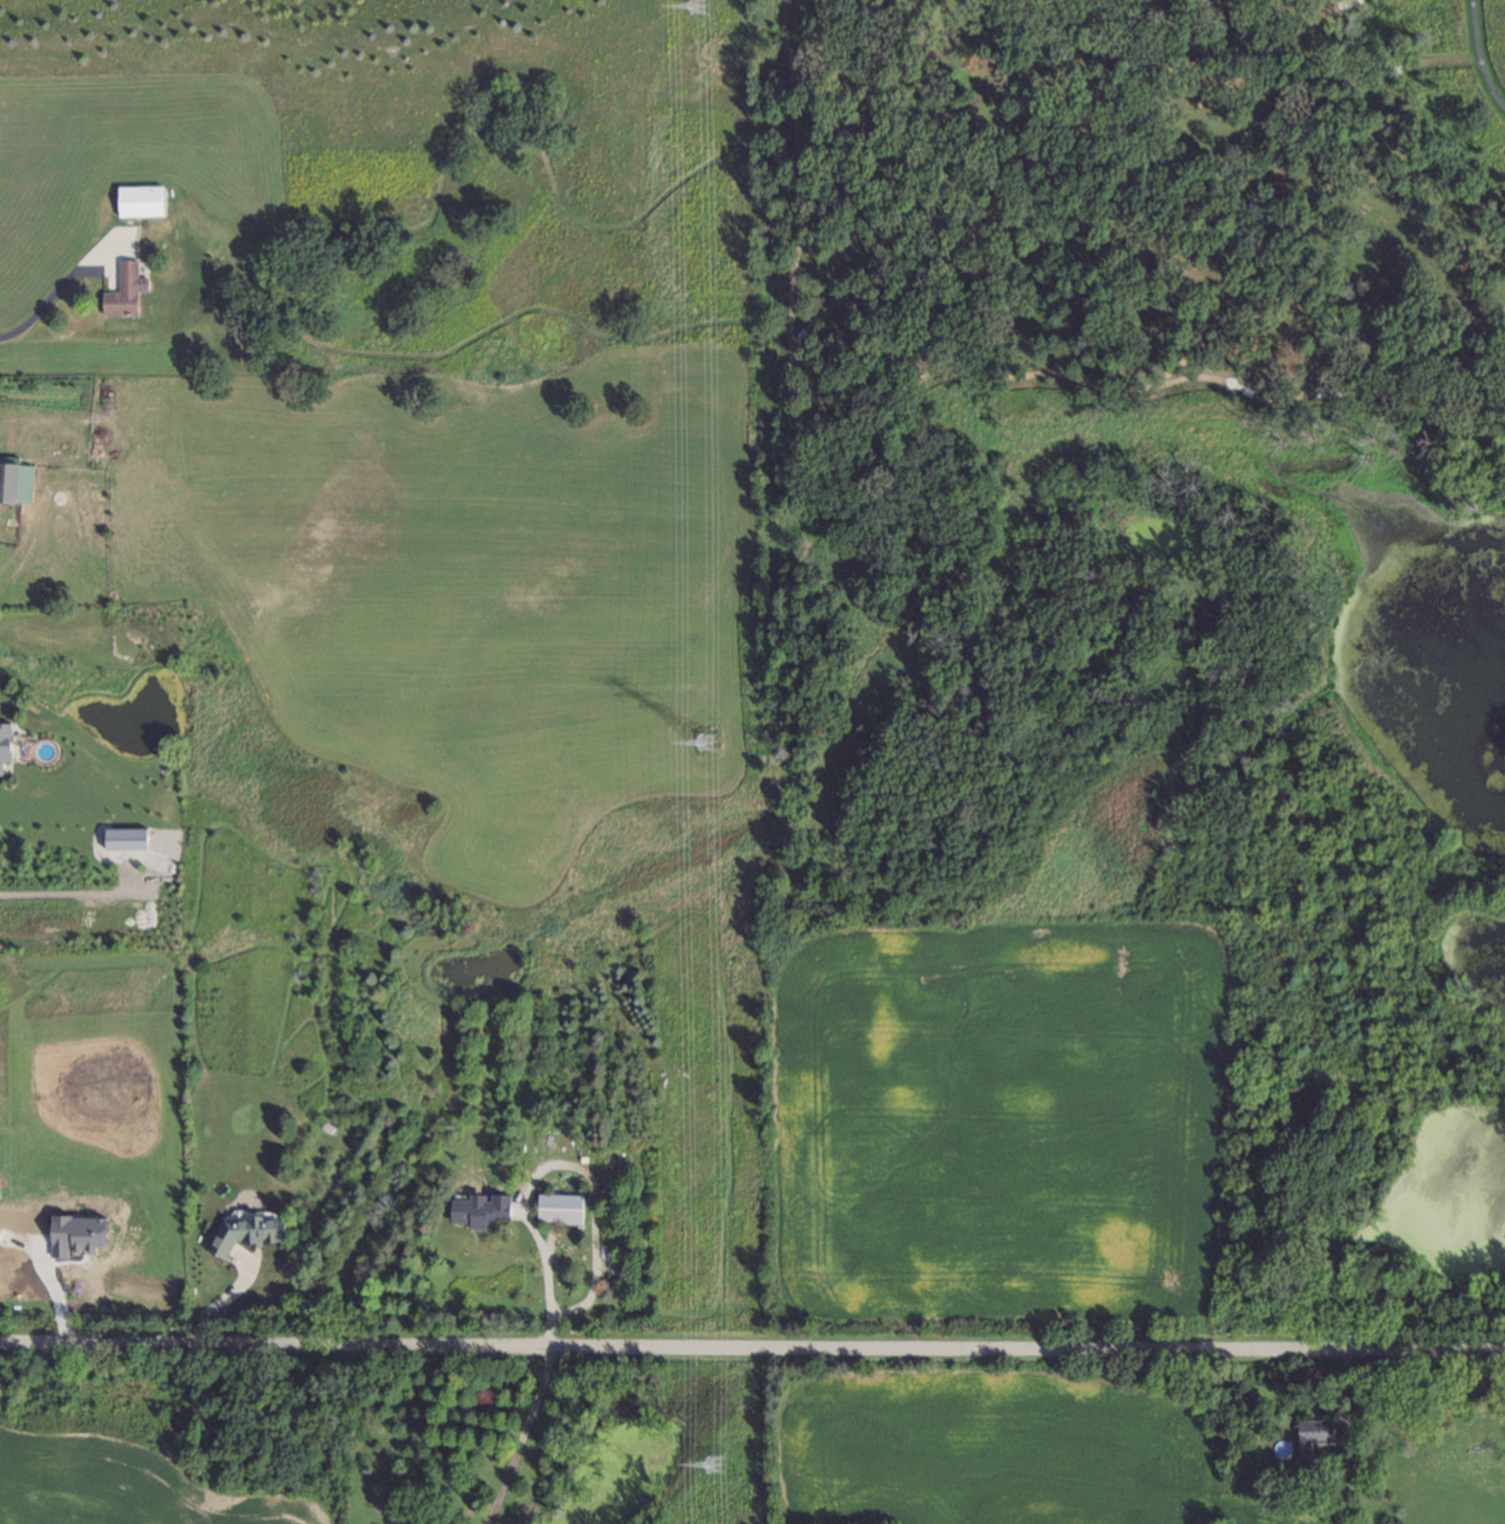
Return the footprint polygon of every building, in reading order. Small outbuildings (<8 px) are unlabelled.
[(117,190),(118,219),(165,219),(164,188),(117,190)] [(102,294),(103,318),(139,318),(139,294),(150,294),(150,280),(137,280),(137,263),(118,262),(119,293),(102,294)] [(33,507),(34,468),(21,467),(21,459),(0,458),(0,504),(33,507)] [(12,763),(11,725),(0,724),(0,763),(12,763)] [(103,831),(103,851),(147,851),(147,830),(103,831)] [(318,1131),(323,1123),(331,1129),(327,1136),(318,1131)] [(537,1195),(536,1224),(582,1225),(582,1197),(537,1195)] [(204,1253),(222,1216),(275,1214),(277,1222),(285,1222),(285,1240),(261,1240),(261,1249),(243,1249),(240,1241),(234,1240),(224,1262),(204,1253)] [(1294,1448),(1293,1418),(1330,1417),(1331,1440),(1310,1441),(1310,1448),(1294,1448)]
